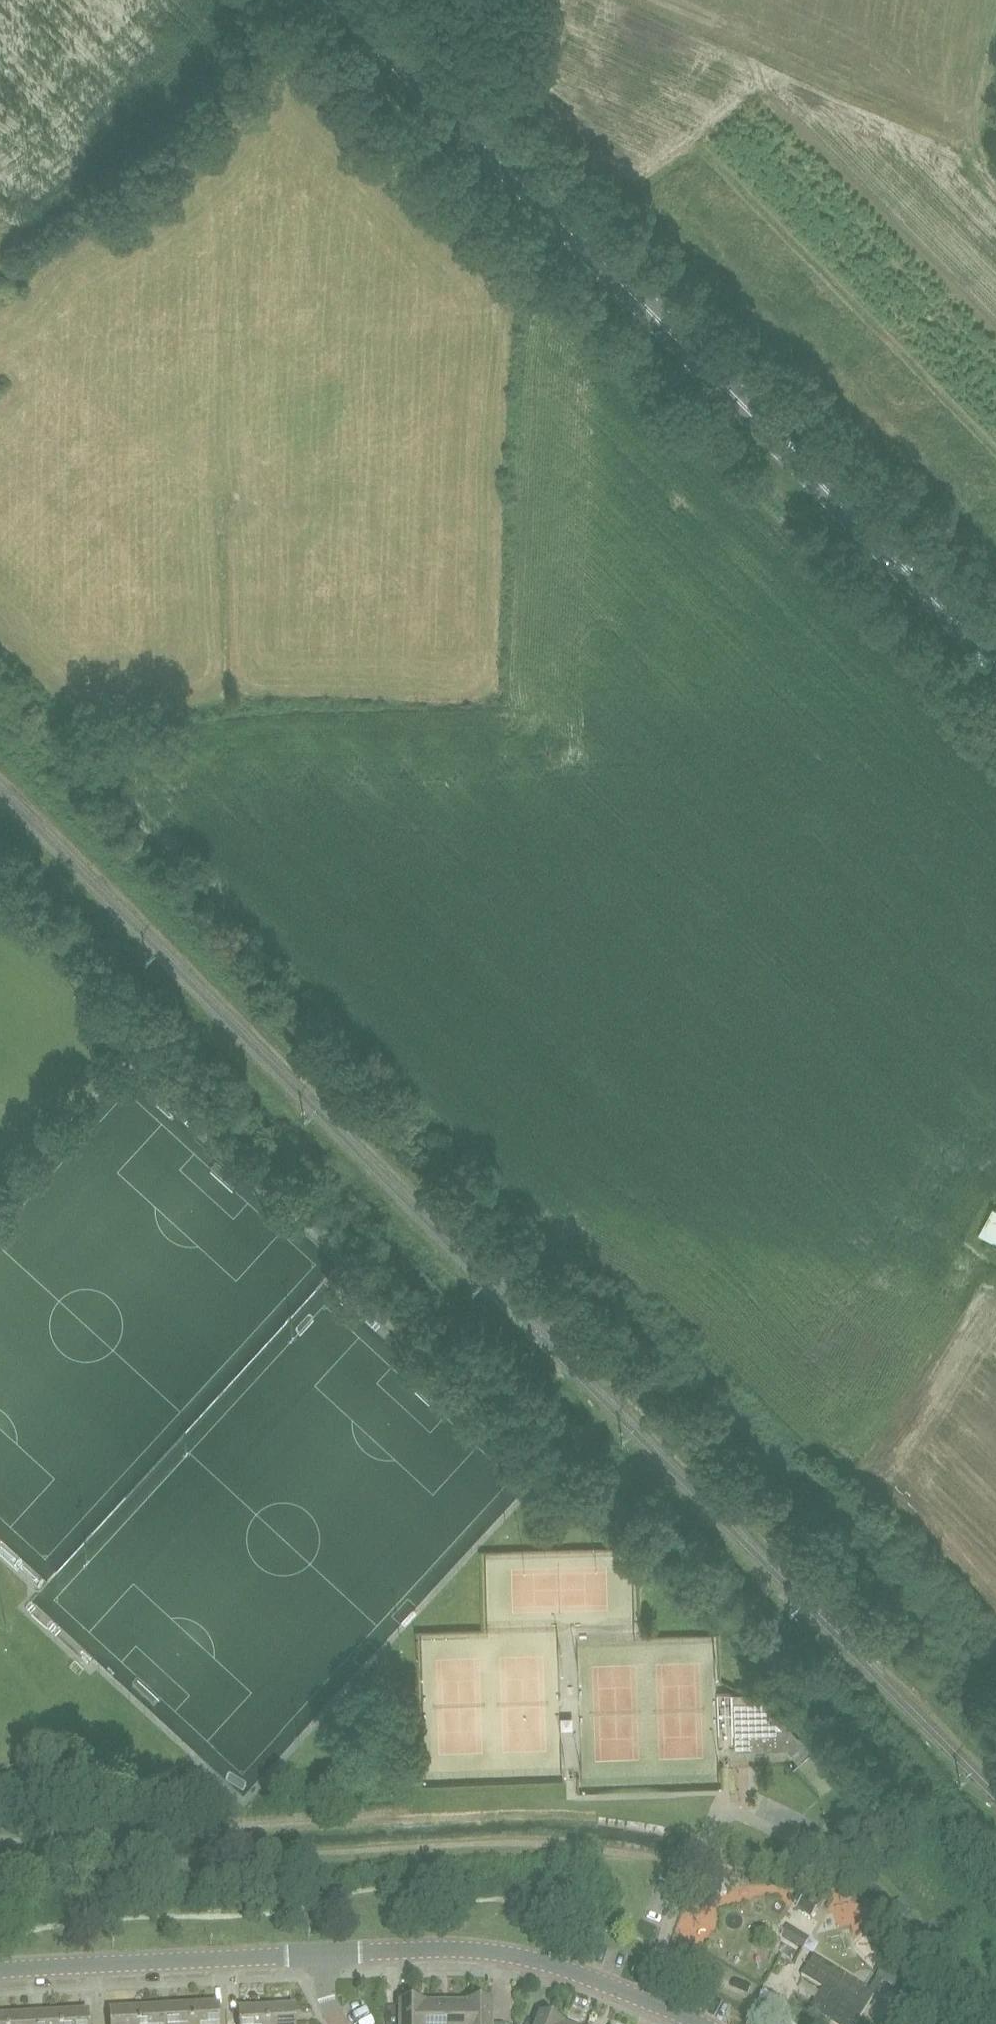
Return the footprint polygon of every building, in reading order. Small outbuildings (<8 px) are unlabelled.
[(740,1692),(733,1692),(733,1702),(739,1701),(740,1731),(734,1732),(735,1748),(785,1747),(798,1736),(759,1691),(740,1692)] [(809,2009),(832,2023),(856,2023),(875,1993),(813,1955),(801,1976),(821,1989),(809,2009)] [(424,2007),(424,2005),(400,2005),(400,2023),(423,2023),(423,2007),(424,2007)] [(468,2007),(469,2007),(469,2023),(492,2023),(492,2005),(468,2005),(468,2007)] [(192,2008),(193,2023),(220,2023),(219,2006),(192,2008)] [(424,2007),(423,2007),(423,2023),(446,2023),(446,2007),(424,2007)] [(468,2007),(446,2007),(446,2023),(469,2023),(469,2007),(468,2007)] [(192,2008),(165,2009),(165,2023),(193,2023),(192,2008)] [(165,2009),(137,2011),(138,2023),(165,2023),(165,2009)] [(267,2010),(268,2023),(295,2023),(295,2009),(267,2010)] [(267,2010),(239,2012),(240,2023),(268,2023),(267,2010)] [(137,2011),(110,2012),(111,2023),(138,2023),(137,2011)] [(61,2015),(62,2023),(89,2023),(89,2014),(61,2015)] [(61,2015),(34,2017),(35,2023),(62,2023),(61,2015)]
